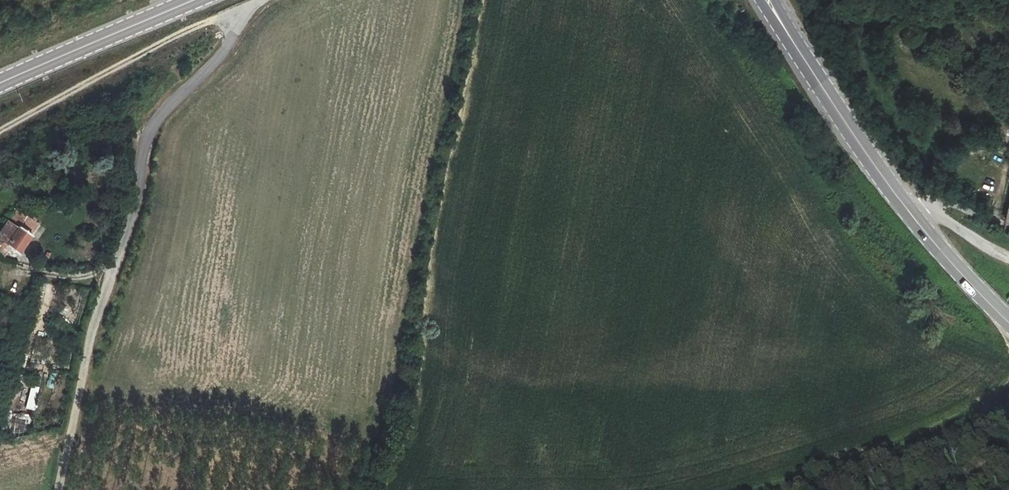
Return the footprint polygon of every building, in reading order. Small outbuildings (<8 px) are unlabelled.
[(17,252),(36,224),(13,208),(0,228),(0,257),(2,258),(9,247),(17,252)]
